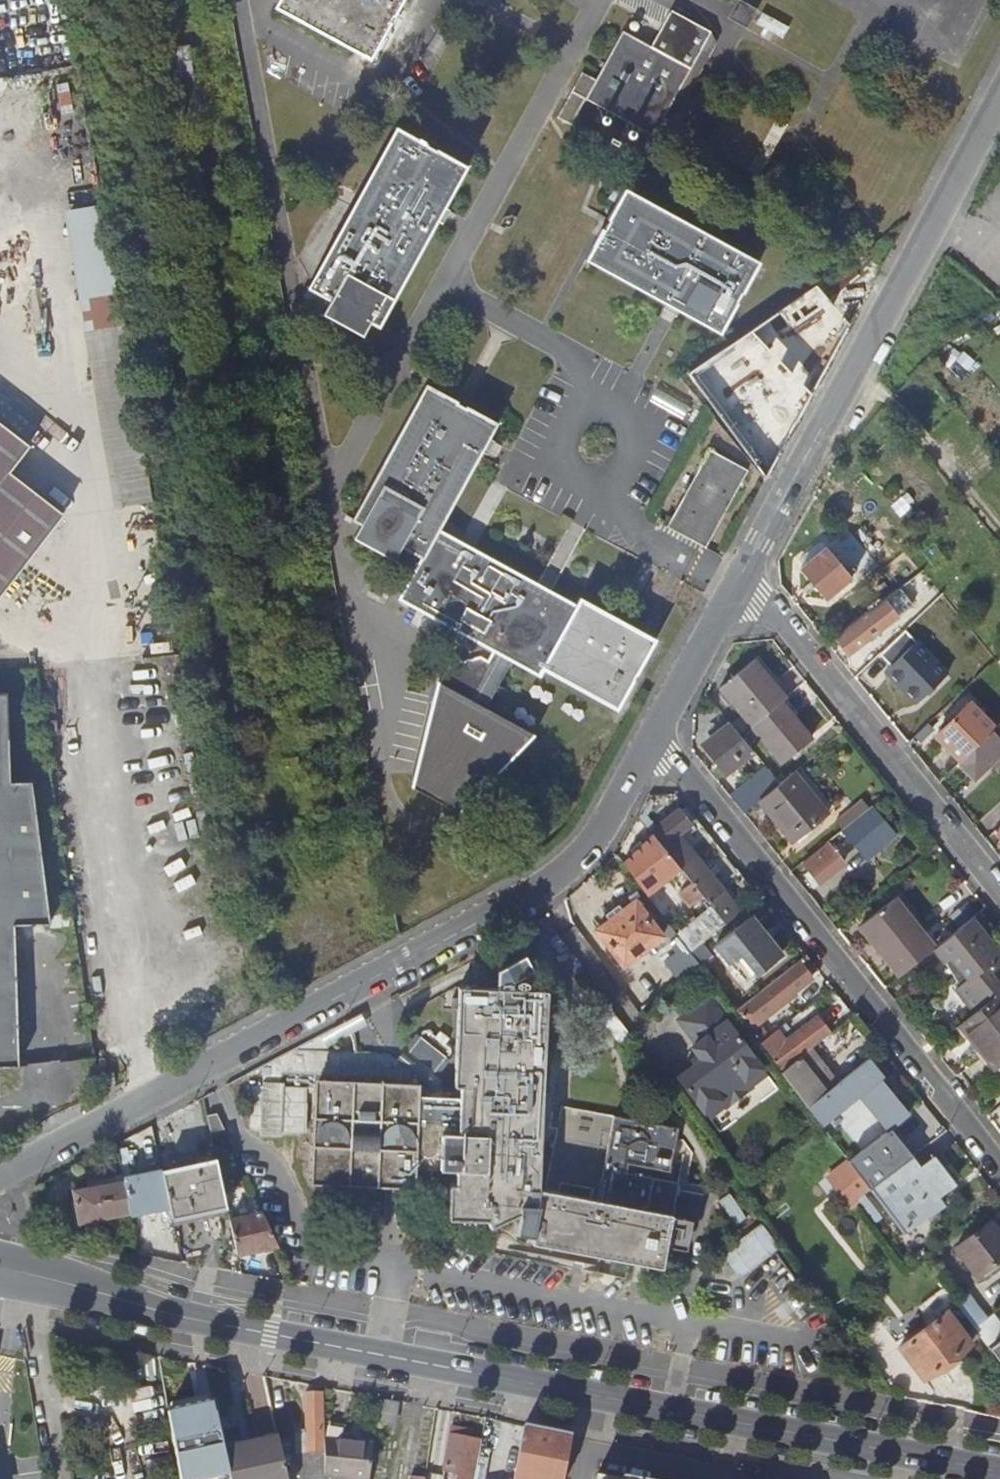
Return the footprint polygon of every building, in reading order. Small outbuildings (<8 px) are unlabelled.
[(401,2),(398,0),(278,0),(270,14),(365,65),(401,2)] [(739,0),(738,0),(728,19),(748,29),(758,10),(739,0)] [(654,47),(623,30),(596,78),(582,70),(557,116),(571,124),(585,99),(652,137),(681,85),(691,90),(716,44),(711,33),(673,14),(654,47)] [(788,25),(763,14),(758,25),(783,36),(788,25)] [(361,332),(368,317),(378,323),(465,163),(394,124),(307,284),(328,295),(320,310),(361,332)] [(181,179),(184,195),(201,192),(198,176),(181,179)] [(756,262),(624,189),(586,259),(717,333),(756,262)] [(87,290),(90,305),(116,300),(113,281),(97,284),(98,288),(87,290)] [(778,309),(680,377),(694,393),(719,376),(724,385),(736,377),(729,368),(771,340),(775,346),(793,333),(783,318),(802,306),(795,297),(778,309)] [(421,555),(436,530),(495,424),(423,385),(352,516),(360,521),(352,534),(392,557),(400,543),(421,555)] [(63,508),(9,466),(12,462),(16,466),(31,446),(27,443),(29,441),(0,418),(0,589),(63,508)] [(674,509),(712,530),(743,471),(705,451),(674,509)] [(703,547),(712,530),(674,509),(665,526),(703,547)] [(467,655),(512,661),(538,675),(543,666),(614,707),(653,639),(578,596),(574,603),(436,530),(421,555),(398,594),(421,607),(413,621),(427,630),(436,615),(454,626),(449,635),(463,643),(467,655)] [(800,567),(825,599),(842,587),(834,575),(844,567),(828,546),(800,567)] [(894,569),(901,579),(913,570),(906,560),(894,569)] [(901,585),(835,636),(850,652),(915,602),(901,585)] [(877,663),(909,697),(940,668),(908,635),(877,663)] [(486,707),(512,661),(467,655),(446,658),(436,677),(434,684),(412,786),(458,812),(532,734),(486,707)] [(782,782),(796,771),(793,768),(802,760),(795,751),(811,740),(783,701),(786,699),(755,658),(720,685),(779,759),(768,766),(769,767),(782,782)] [(918,707),(927,717),(949,698),(940,687),(918,707)] [(19,1059),(16,922),(50,921),(33,780),(10,781),(7,691),(0,691),(0,1061),(19,1059)] [(935,733),(960,760),(996,727),(971,700),(935,733)] [(732,723),(705,745),(726,772),(754,748),(732,723)] [(960,760),(959,761),(974,778),(990,763),(999,753),(999,723),(996,727),(960,760)] [(999,762),(999,753),(990,763),(994,767),(999,762)] [(744,812),(756,802),(782,782),(769,767),(731,798),(744,812)] [(782,782),(756,802),(790,844),(830,813),(796,771),(782,782)] [(860,802),(836,821),(843,829),(867,810),(860,802)] [(867,810),(843,829),(866,857),(893,835),(871,807),(867,810)] [(692,823),(682,810),(656,830),(653,833),(654,835),(664,847),(682,870),(693,884),(680,893),(691,907),(704,897),(712,908),(725,924),(728,922),(735,916),(740,912),(678,834),(692,823)] [(664,847),(654,835),(634,851),(646,868),(661,886),(682,870),(664,847)] [(830,849),(826,843),(800,863),(807,872),(801,876),(811,888),(842,863),(839,860),(846,854),(837,844),(830,849)] [(646,868),(634,851),(624,859),(649,892),(651,894),(661,886),(646,868)] [(654,954),(680,933),(651,894),(649,892),(624,910),(614,917),(599,928),(625,964),(648,946),(654,954)] [(901,975),(934,949),(892,900),(861,927),(901,975)] [(620,905),(610,912),(614,917),(624,910),(620,905)] [(705,940),(710,936),(725,924),(712,908),(680,933),(693,950),(705,940)] [(751,917),(716,944),(731,963),(742,953),(759,974),(782,955),(751,917)] [(999,992),(999,982),(991,970),(999,962),(999,954),(970,918),(956,928),(958,930),(939,945),(949,958),(951,956),(966,974),(952,985),(973,1013),(999,993),(999,992)] [(535,1236),(535,1247),(535,1248),(580,1255),(601,1259),(640,1265),(663,1269),(672,1215),(616,1206),(585,1201),(598,1122),(671,1134),(672,1127),(561,1109),(544,1193),(538,1193),(541,1135),(546,992),(511,990),(511,985),(534,973),(516,938),(494,950),(504,969),(496,973),(497,990),(460,988),(454,1088),(458,1088),(457,1100),(439,1100),(428,1099),(416,1099),(416,1086),(315,1083),(315,1086),(313,1156),(313,1183),(390,1184),(413,1185),(414,1169),(455,1170),(455,1186),(450,1186),(449,1218),(486,1219),(486,1228),(520,1218),(519,1233),(535,1236)] [(738,1011),(746,1021),(762,1043),(764,1041),(769,1038),(758,1022),(813,978),(810,975),(818,969),(807,956),(744,1006),(738,1011)] [(991,970),(999,982),(999,962),(991,970)] [(999,993),(973,1013),(959,1023),(996,1068),(999,1065),(999,994),(999,993)] [(692,1046),(702,1058),(706,1063),(682,1080),(709,1115),(725,1103),(727,1105),(753,1085),(752,1082),(768,1071),(710,994),(682,1016),(700,1040),(692,1046)] [(831,1030),(819,1016),(788,1041),(779,1030),(769,1038),(764,1041),(786,1068),(831,1030)] [(412,1046),(433,1066),(449,1050),(428,1030),(412,1046)] [(295,1047),(325,1048),(321,1033),(295,1047)] [(307,1086),(315,1086),(315,1083),(416,1086),(428,1087),(395,1059),(385,1051),(325,1048),(295,1047),(264,1063),(264,1083),(253,1083),(251,1128),(262,1129),(262,1133),(283,1134),(283,1129),(308,1130),(308,1100),(306,1100),(307,1086)] [(399,1055),(395,1059),(428,1087),(428,1099),(439,1100),(439,1080),(403,1050),(399,1055)] [(809,1106),(827,1091),(820,1082),(830,1074),(812,1052),(785,1073),(809,1106)] [(868,1184),(871,1189),(914,1155),(894,1129),(911,1116),(881,1077),(883,1076),(868,1057),(837,1083),(827,1091),(809,1106),(823,1124),(860,1094),(888,1129),(850,1160),(855,1168),(868,1184)] [(679,1076),(682,1080),(706,1063),(702,1058),(679,1076)] [(104,1073),(106,1084),(117,1082),(115,1072),(104,1073)] [(820,1082),(827,1091),(837,1083),(830,1074),(820,1082)] [(212,1132),(226,1130),(219,1114),(208,1115),(212,1132)] [(616,1206),(672,1215),(677,1184),(663,1182),(624,1176),(626,1166),(666,1172),(671,1134),(598,1122),(585,1201),(616,1206)] [(182,1165),(163,1169),(173,1214),(228,1202),(219,1158),(197,1163),(196,1155),(181,1158),(182,1165)] [(922,1166),(914,1155),(871,1189),(904,1232),(945,1201),(940,1193),(957,1181),(937,1155),(922,1166)] [(122,1175),(130,1212),(168,1206),(161,1168),(122,1175)] [(868,1184),(855,1168),(835,1183),(848,1199),(868,1184)] [(80,1221),(130,1212),(122,1175),(122,1173),(94,1178),(95,1183),(74,1187),(80,1221)] [(240,1252),(279,1243),(264,1211),(232,1216),(240,1252)] [(975,1276),(999,1257),(999,1232),(991,1220),(954,1247),(975,1276)] [(759,1222),(725,1255),(745,1276),(779,1243),(759,1222)] [(969,1293),(956,1301),(959,1305),(975,1327),(987,1317),(969,1293)] [(975,1327),(959,1305),(949,1313),(948,1311),(934,1322),(899,1346),(924,1379),(972,1343),(971,1342),(981,1334),(975,1327)] [(999,1360),(999,1339),(990,1347),(999,1360)] [(310,1431),(310,1437),(311,1451),(302,1452),(303,1478),(326,1478),(326,1476),(326,1449),(324,1449),(322,1391),(309,1392),(310,1431)] [(381,1422),(395,1425),(398,1405),(385,1402),(381,1422)] [(169,1412),(183,1478),(231,1478),(224,1446),(215,1403),(169,1412)] [(574,1434),(526,1424),(515,1478),(564,1478),(574,1434)] [(477,1468),(474,1468),(480,1439),(472,1437),(474,1429),(456,1426),(449,1464),(460,1465),(457,1478),(475,1478),(477,1468)] [(224,1446),(231,1478),(289,1478),(279,1434),(224,1446)] [(377,1446),(326,1438),(326,1449),(326,1476),(348,1478),(373,1478),(377,1446)]
